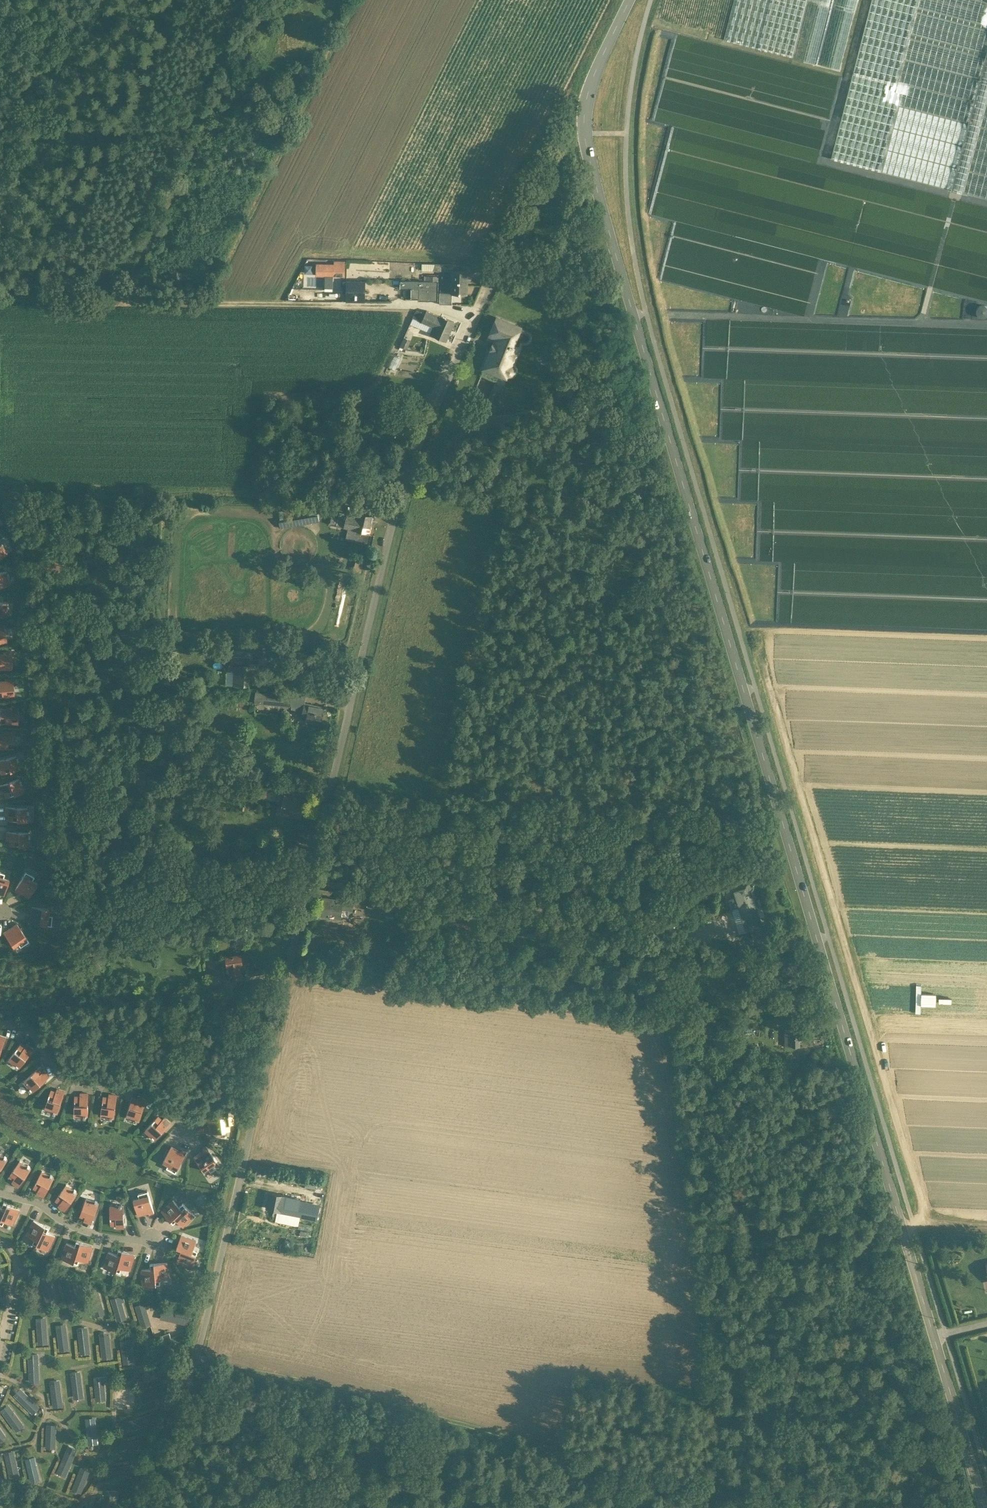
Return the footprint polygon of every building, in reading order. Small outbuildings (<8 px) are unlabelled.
[(724,39),(761,49),(773,0),(734,0),(724,39)] [(761,49),(793,57),(807,0),(773,0),(761,49)] [(793,57),(793,58),(814,64),(815,63),(840,69),(857,0),(807,0),(793,57)] [(831,158),(881,171),(898,105),(904,83),(898,82),(904,59),(909,37),(985,56),(986,53),(910,33),(916,11),(917,7),(919,0),(871,0),(831,158)] [(982,0),(919,0),(917,7),(986,25),(986,1),(982,0)] [(916,11),(910,33),(986,53),(986,49),(986,29),(916,11)] [(985,56),(909,37),(904,59),(979,79),(985,57),(985,56)] [(951,189),(962,192),(986,96),(986,58),(985,57),(979,79),(968,123),(951,189)] [(979,79),(904,59),(898,82),(904,83),(898,105),(968,123),(979,79)] [(962,192),(986,199),(986,96),(962,192)] [(968,123),(898,105),(881,171),(951,189),(968,123)] [(316,263),(316,276),(346,276),(346,261),(334,261),(334,263),(316,263)] [(468,271),(455,270),(455,263),(436,262),(436,270),(445,270),(445,277),(443,277),(443,280),(468,279),(468,271)] [(443,280),(442,283),(442,292),(467,293),(468,279),(443,280)] [(347,280),(347,301),(366,301),(366,280),(347,280)] [(419,281),(419,280),(401,280),(401,285),(419,285),(419,299),(435,300),(435,294),(438,294),(438,281),(425,281),(419,281)] [(430,332),(430,333),(446,340),(455,321),(442,316),(441,316),(427,310),(425,313),(417,310),(411,324),(430,332)] [(494,338),(482,370),(508,380),(509,378),(511,378),(513,377),(515,376),(516,374),(517,372),(517,369),(516,367),(514,366),(523,344),(527,344),(530,343),(533,340),(533,336),(531,333),(528,330),(496,317),(489,336),(494,338)] [(408,348),(411,339),(404,337),(401,345),(408,348)] [(361,436),(364,416),(353,414),(350,434),(361,436)] [(570,507),(572,496),(559,494),(558,506),(570,507)] [(289,517),(280,519),(279,519),(281,528),(320,521),(318,510),(309,512),(310,514),(289,517)] [(359,534),(358,541),(372,545),(375,533),(370,532),(374,515),(359,511),(358,516),(339,512),(338,517),(336,526),(355,530),(354,531),(354,532),(359,534)] [(336,526),(338,517),(331,516),(330,524),(336,526)] [(1,585),(10,584),(8,571),(0,572),(0,585),(1,585)] [(4,668),(12,668),(12,652),(4,652),(4,656),(0,656),(0,668),(4,668)] [(231,656),(230,665),(237,665),(237,684),(250,685),(251,665),(250,665),(250,657),(231,656)] [(7,695),(14,694),(13,678),(5,679),(5,683),(0,683),(0,695),(7,695)] [(268,703),(269,693),(257,692),(255,702),(268,703)] [(293,706),(292,706),(292,709),(303,711),(305,703),(307,694),(293,693),(293,696),(294,696),(293,706)] [(293,706),(294,696),(293,696),(280,694),(279,704),(292,706),(293,706)] [(302,718),(307,719),(313,720),(312,723),(319,724),(319,722),(321,722),(324,707),(305,703),(303,711),(302,718)] [(19,707),(11,706),(11,710),(0,709),(0,724),(0,721),(18,723),(19,707)] [(14,747),(13,731),(5,731),(5,735),(0,735),(0,748),(14,747)] [(20,768),(17,755),(0,760),(0,768),(2,773),(20,768)] [(24,790),(20,778),(0,785),(0,790),(1,793),(4,792),(6,797),(24,790)] [(304,799),(285,795),(285,796),(279,794),(277,801),(284,802),(282,812),(301,816),(304,799)] [(8,820),(28,821),(28,808),(5,807),(5,814),(8,815),(8,820)] [(10,845),(29,845),(29,832),(7,832),(6,839),(10,839),(10,845)] [(855,838),(855,850),(869,850),(870,839),(855,838)] [(29,897),(38,882),(32,879),(34,876),(25,871),(15,889),(29,897)] [(7,885),(9,878),(4,877),(5,873),(0,872),(0,894),(4,895),(7,885)] [(746,885),(746,887),(735,891),(737,897),(729,899),(732,908),(739,906),(747,930),(751,928),(754,938),(764,935),(764,926),(752,890),(753,890),(754,888),(755,887),(754,885),(754,884),(752,882),(751,882),(749,882),(748,882),(747,883),(746,884),(746,885)] [(353,909),(355,894),(342,892),(341,899),(324,897),(322,914),(341,917),(341,916),(342,907),(350,908),(353,909)] [(386,896),(382,896),(382,897),(374,896),(374,897),(369,897),(368,906),(380,907),(384,908),(386,896)] [(50,909),(42,908),(32,907),(30,923),(51,925),(52,916),(49,915),(50,909)] [(466,927),(468,913),(452,910),(450,920),(450,924),(466,927)] [(3,932),(13,947),(18,944),(20,947),(29,941),(17,923),(3,932)] [(242,954),(226,955),(227,967),(229,967),(230,979),(241,977),(239,964),(243,964),(243,963),(245,963),(249,961),(248,955),(244,954),(242,954)] [(100,993),(99,983),(87,984),(88,995),(100,993)] [(220,987),(210,988),(211,999),(221,998),(220,987)] [(699,1023),(699,1034),(717,1036),(718,1024),(699,1023)] [(785,1028),(785,1038),(785,1046),(795,1046),(795,1038),(800,1038),(800,1028),(792,1028),(785,1028)] [(21,1044),(9,1059),(19,1067),(33,1049),(27,1045),(25,1047),(21,1044)] [(24,1081),(32,1091),(49,1076),(44,1070),(42,1072),(38,1068),(24,1081)] [(45,1109),(57,1113),(65,1091),(57,1089),(56,1092),(51,1090),(45,1109)] [(75,1116),(88,1116),(88,1093),(81,1093),(80,1096),(75,1096),(75,1116)] [(101,1116),(114,1118),(117,1095),(109,1094),(109,1097),(104,1096),(101,1116)] [(127,1117),(139,1121),(146,1099),(139,1097),(138,1100),(133,1098),(127,1117)] [(230,1125),(229,1115),(206,1117),(206,1122),(208,1122),(210,1133),(226,1131),(226,1125),(230,1125)] [(158,1116),(152,1123),(145,1130),(155,1139),(170,1123),(165,1117),(162,1120),(158,1116)] [(171,1146),(163,1162),(168,1164),(167,1167),(176,1172),(187,1152),(182,1150),(181,1151),(171,1146)] [(211,1170),(220,1165),(207,1146),(203,1148),(204,1150),(195,1156),(204,1170),(209,1167),(211,1170)] [(0,1152),(0,1170),(8,1158),(0,1152)] [(19,1186),(24,1178),(32,1167),(21,1160),(10,1176),(14,1179),(12,1181),(19,1186)] [(43,1170),(38,1178),(34,1187),(39,1190),(37,1192),(44,1196),(54,1176),(43,1170)] [(67,1184),(62,1191),(56,1200),(60,1203),(59,1205),(65,1210),(78,1191),(67,1184)] [(154,1213),(148,1190),(138,1193),(139,1197),(134,1199),(138,1215),(149,1212),(149,1214),(154,1213)] [(267,1207),(281,1210),(281,1211),(316,1218),(318,1205),(303,1202),(304,1198),(285,1195),(270,1192),(267,1207)] [(87,1197),(84,1206),(80,1215),(85,1217),(84,1220),(92,1223),(99,1201),(87,1197)] [(180,1206),(173,1200),(162,1211),(171,1220),(189,1203),(188,1203),(186,1205),(183,1203),(180,1206)] [(183,1226),(195,1215),(186,1206),(189,1203),(171,1220),(174,1223),(177,1220),(183,1226)] [(16,1218),(20,1209),(8,1204),(0,1221),(0,1223),(4,1225),(5,1221),(13,1224),(16,1218)] [(110,1205),(111,1214),(111,1224),(116,1224),(117,1227),(124,1227),(123,1204),(110,1205)] [(33,1242),(37,1244),(48,1250),(55,1235),(47,1232),(49,1227),(34,1220),(27,1235),(35,1239),(33,1242)] [(194,1249),(197,1240),(181,1235),(177,1247),(197,1254),(198,1250),(194,1249)] [(67,1243),(62,1258),(74,1262),(81,1242),(77,1241),(75,1245),(67,1243)] [(88,1262),(90,1255),(93,1246),(81,1242),(74,1262),(79,1263),(80,1259),(88,1262)] [(177,1261),(183,1263),(192,1267),(197,1254),(177,1247),(176,1251),(180,1253),(177,1261)] [(109,1251),(104,1267),(117,1271),(123,1251),(119,1249),(117,1254),(109,1251)] [(122,1267),(130,1270),(135,1254),(123,1251),(117,1271),(121,1272),(122,1267)] [(161,1284),(160,1279),(169,1278),(167,1262),(154,1263),(156,1284),(161,1284)] [(143,1285),(156,1284),(154,1263),(150,1263),(151,1268),(142,1269),(143,1285)] [(63,1285),(71,1308),(81,1305),(74,1281),(63,1285)] [(44,1291),(47,1301),(56,1298),(54,1288),(44,1291)] [(90,1294),(97,1317),(106,1313),(100,1291),(90,1294)] [(112,1298),(119,1321),(128,1318),(121,1296),(112,1298)] [(137,1305),(143,1328),(153,1325),(146,1302),(137,1305)] [(193,1314),(178,1311),(176,1321),(191,1324),(193,1314)] [(37,1320),(39,1344),(49,1343),(47,1319),(37,1320)] [(58,1327),(60,1351),(70,1350),(68,1326),(58,1327)] [(79,1330),(82,1354),(92,1353),(89,1329),(79,1330)] [(167,1350),(189,1342),(186,1333),(163,1341),(167,1350)] [(101,1335),(103,1359),(113,1358),(111,1334),(101,1335)] [(122,1341),(125,1364),(135,1363),(132,1339),(122,1341)] [(29,1358),(31,1382),(41,1381),(39,1357),(29,1358)] [(159,1377),(181,1369),(177,1359),(155,1367),(159,1377)] [(72,1375),(75,1399),(85,1398),(82,1374),(72,1375)] [(95,1377),(97,1400),(107,1399),(105,1376),(95,1377)] [(51,1383),(54,1407),(64,1406),(62,1382),(51,1383)] [(17,1397),(34,1414),(41,1407),(24,1390),(17,1397)] [(3,1413),(18,1431),(26,1425),(11,1406),(3,1413)] [(133,1430),(156,1423),(153,1413),(130,1420),(133,1430)] [(87,1421),(89,1445),(99,1443),(97,1420),(87,1421)] [(48,1424),(47,1448),(57,1448),(58,1424),(48,1424)] [(122,1454),(145,1448),(142,1439),(119,1444),(122,1454)] [(67,1476),(76,1454),(67,1450),(57,1472),(67,1476)] [(6,1455),(11,1478),(21,1476),(15,1453),(6,1455)] [(26,1459),(31,1482),(41,1479),(36,1456),(26,1459)] [(110,1479),(134,1474),(131,1464),(108,1469),(110,1479)] [(83,1493),(91,1471),(82,1467),(73,1489),(83,1493)] [(119,1490),(111,1489),(109,1507),(116,1507),(119,1490)] [(8,1507),(22,1507),(23,1502),(2,1499),(1,1507),(8,1507)]
